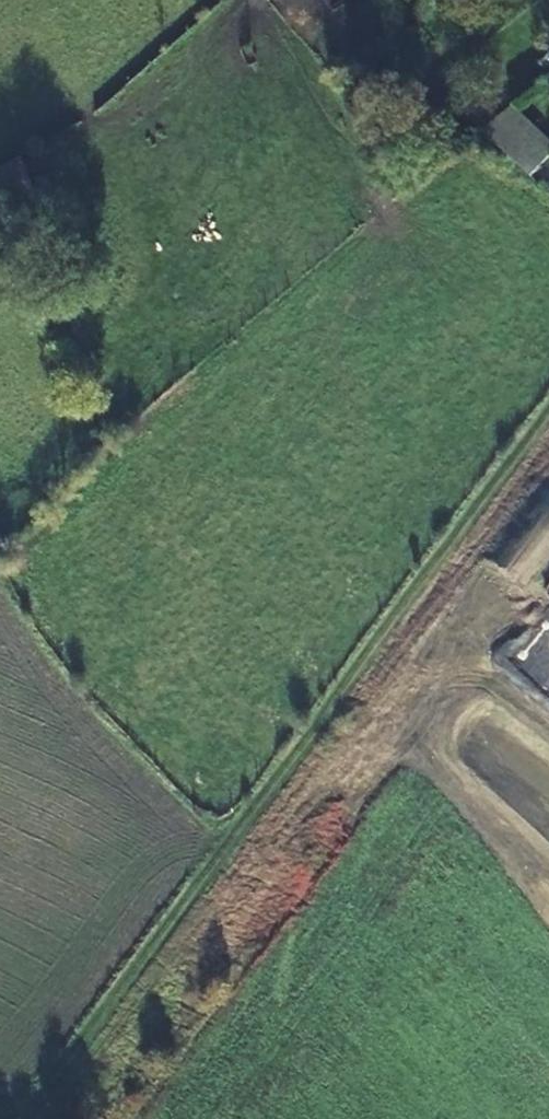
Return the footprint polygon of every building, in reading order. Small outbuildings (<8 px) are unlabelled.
[(486,136),(528,176),(548,153),(548,144),(512,109),(486,136)]
